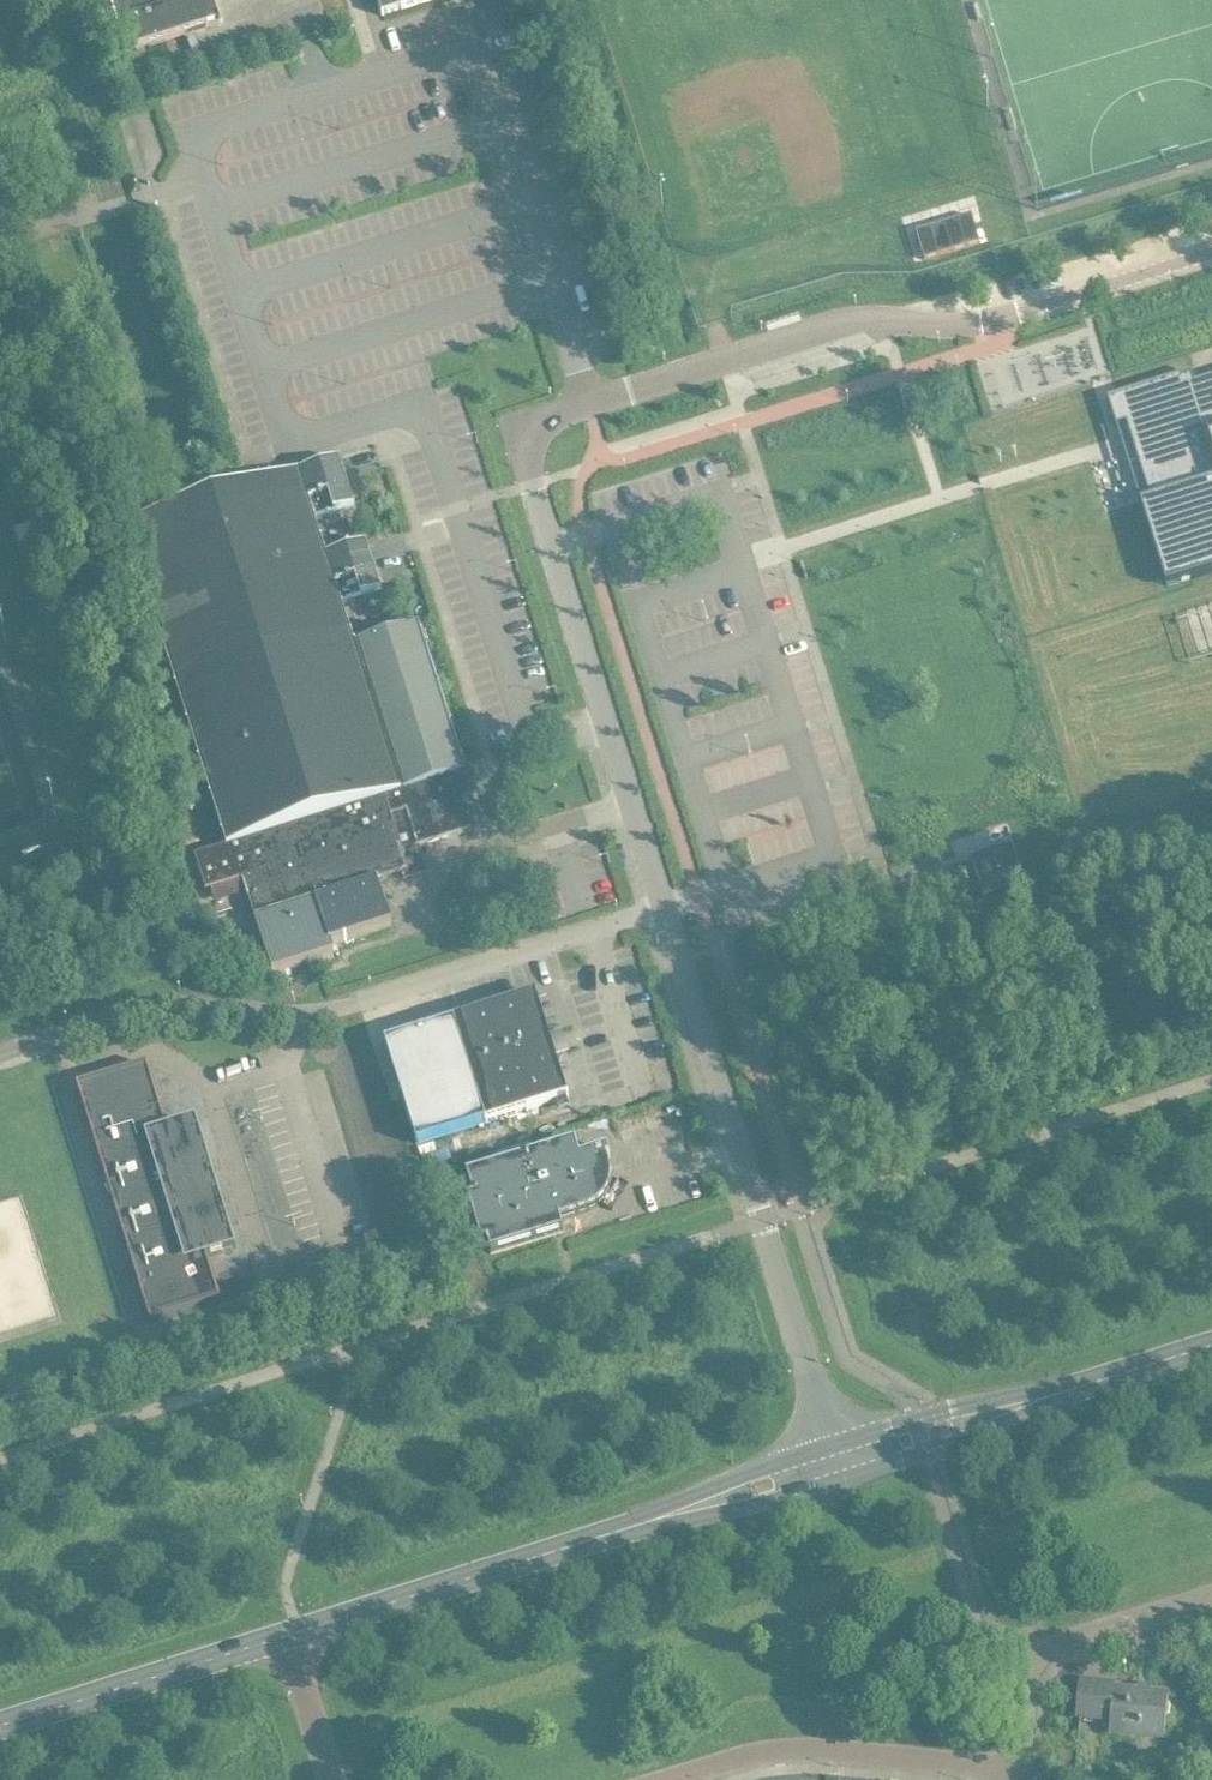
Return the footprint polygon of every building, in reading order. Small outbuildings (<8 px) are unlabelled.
[(191,30),(219,21),(212,0),(109,0),(117,23),(126,20),(135,48),(191,30)] [(379,10),(381,15),(426,0),(376,0),(379,10)] [(957,215),(906,228),(914,256),(963,243),(957,215)] [(816,356),(829,356),(829,334),(816,334),(816,356)] [(1116,394),(1149,498),(1139,502),(1165,585),(1211,570),(1211,376),(1194,381),(1190,371),(1116,394)] [(193,854),(205,890),(241,878),(272,974),(332,955),(329,944),(391,924),(377,879),(401,871),(389,831),(410,824),(417,846),(457,833),(471,829),(461,798),(479,793),(471,766),(464,769),(417,622),(353,642),(340,602),(380,589),(365,543),(365,542),(325,554),(313,518),(353,505),(338,458),(125,525),(226,844),(193,854)] [(969,856),(972,866),(982,898),(1023,885),(1010,843),(969,856)] [(535,993),(452,1019),(485,1122),(567,1096),(553,1051),(560,1049),(556,1036),(549,1038),(535,993)] [(148,1321),(150,1321),(149,1318),(217,1297),(218,1300),(220,1299),(205,1251),(234,1243),(197,1124),(169,1133),(147,1063),(145,1063),(146,1066),(78,1087),(77,1084),(75,1085),(148,1321)] [(539,1224),(586,1210),(596,1205),(604,1198),(609,1188),(611,1177),(609,1167),(606,1156),(609,1155),(606,1147),(579,1156),(574,1140),(465,1174),(472,1196),(467,1197),(481,1243),(486,1241),(490,1252),(543,1236),(539,1224)] [(1089,1682),(1082,1749),(1116,1753),(1119,1719),(1174,1724),(1178,1691),(1089,1682)]
